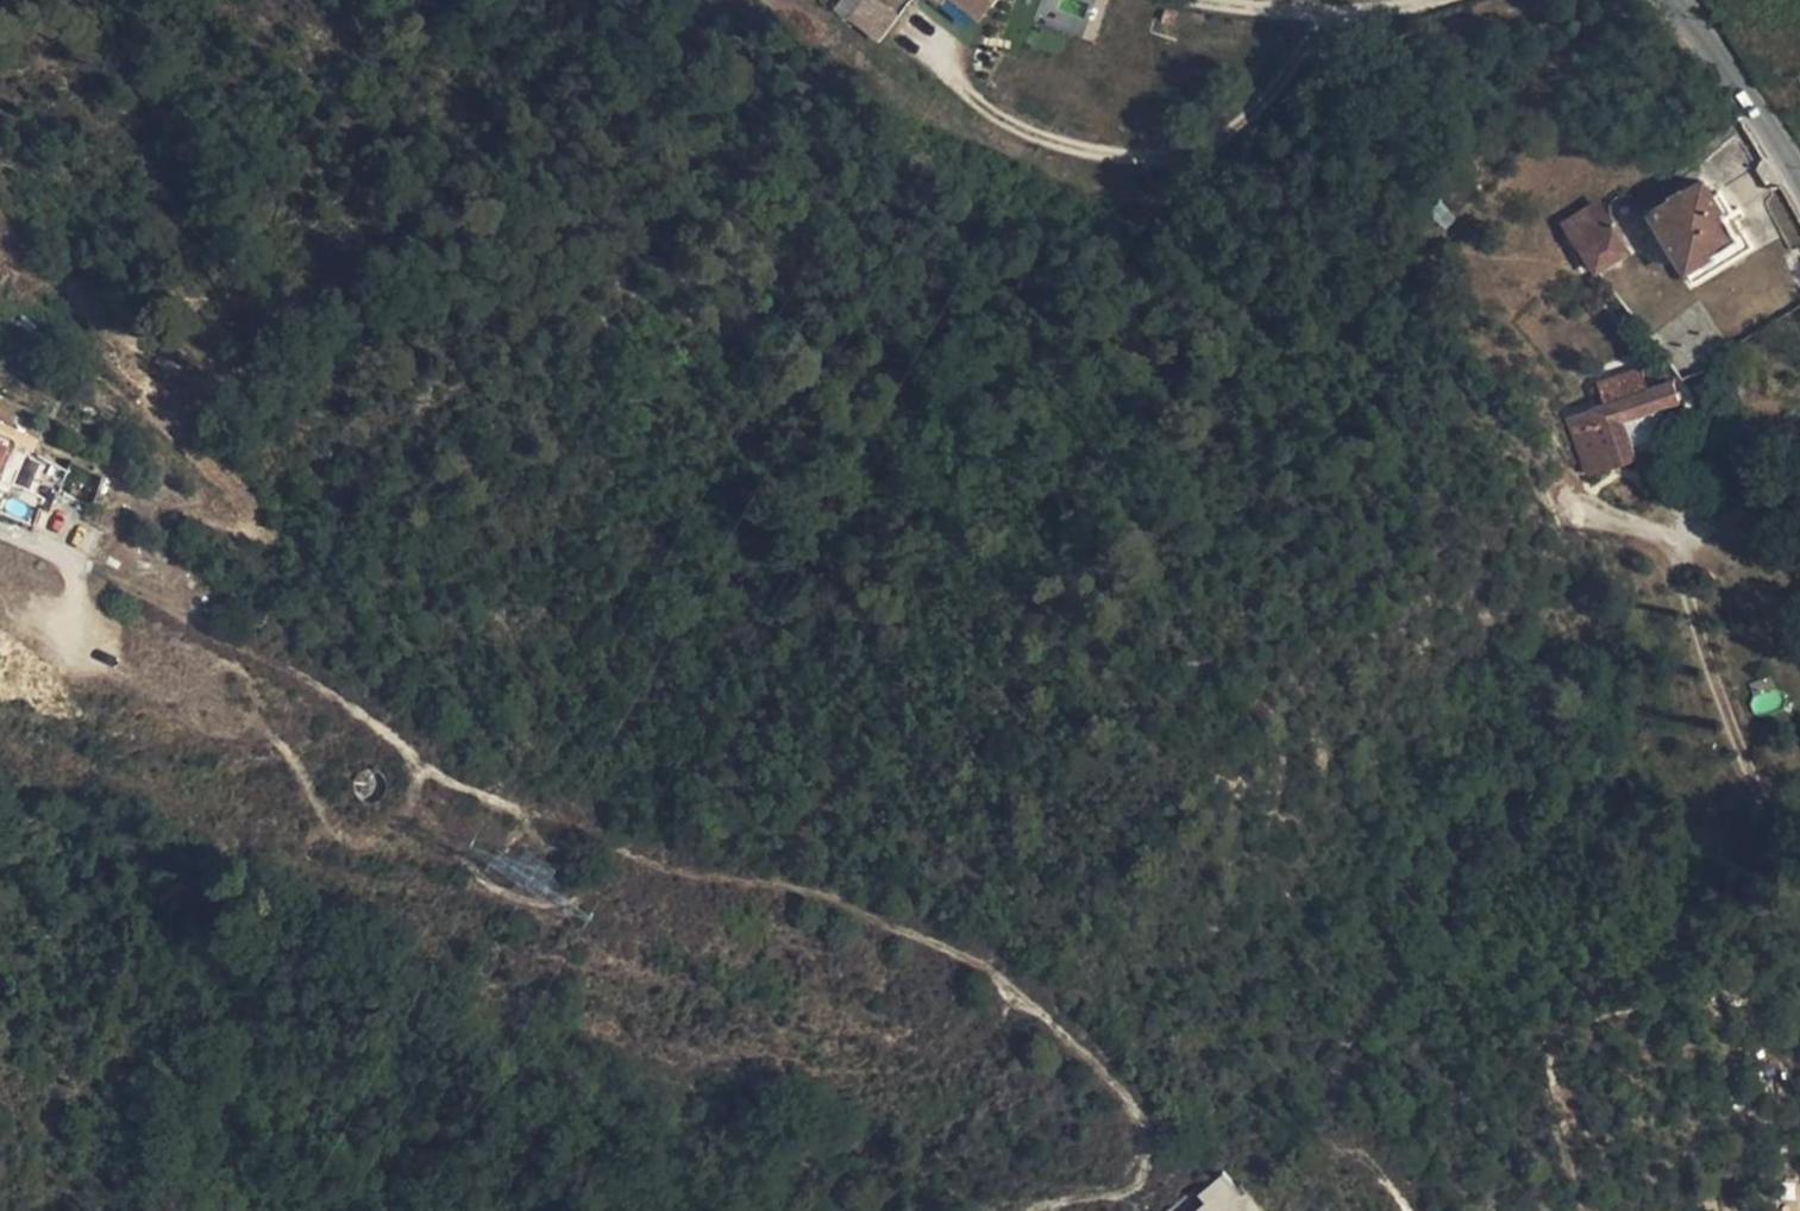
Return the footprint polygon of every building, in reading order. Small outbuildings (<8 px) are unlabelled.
[(876,42),(899,15),(880,0),(839,0),(833,7),(876,42)] [(974,26),(995,0),(940,0),(974,26)] [(1650,212),(1685,268),(1736,237),(1724,216),(1732,212),(1719,191),(1711,196),(1702,180),(1683,192),(1682,190),(1669,197),(1670,199),(1650,212)] [(1581,247),(1595,270),(1627,250),(1612,227),(1581,247)] [(1736,237),(1685,268),(1693,282),(1753,246),(1744,232),(1736,237)] [(1678,401),(1672,380),(1617,399),(1597,423),(1609,462),(1628,456),(1635,454),(1625,420),(1678,401)] [(0,435),(0,463),(10,439),(0,435)] [(1628,456),(1609,462),(1599,465),(1605,484),(1634,475),(1628,456)] [(1776,691),(1750,697),(1754,713),(1780,707),(1776,691)] [(1273,1209),(1221,1157),(1186,1180),(1201,1203),(1186,1210),(1271,1210),(1273,1209)]
